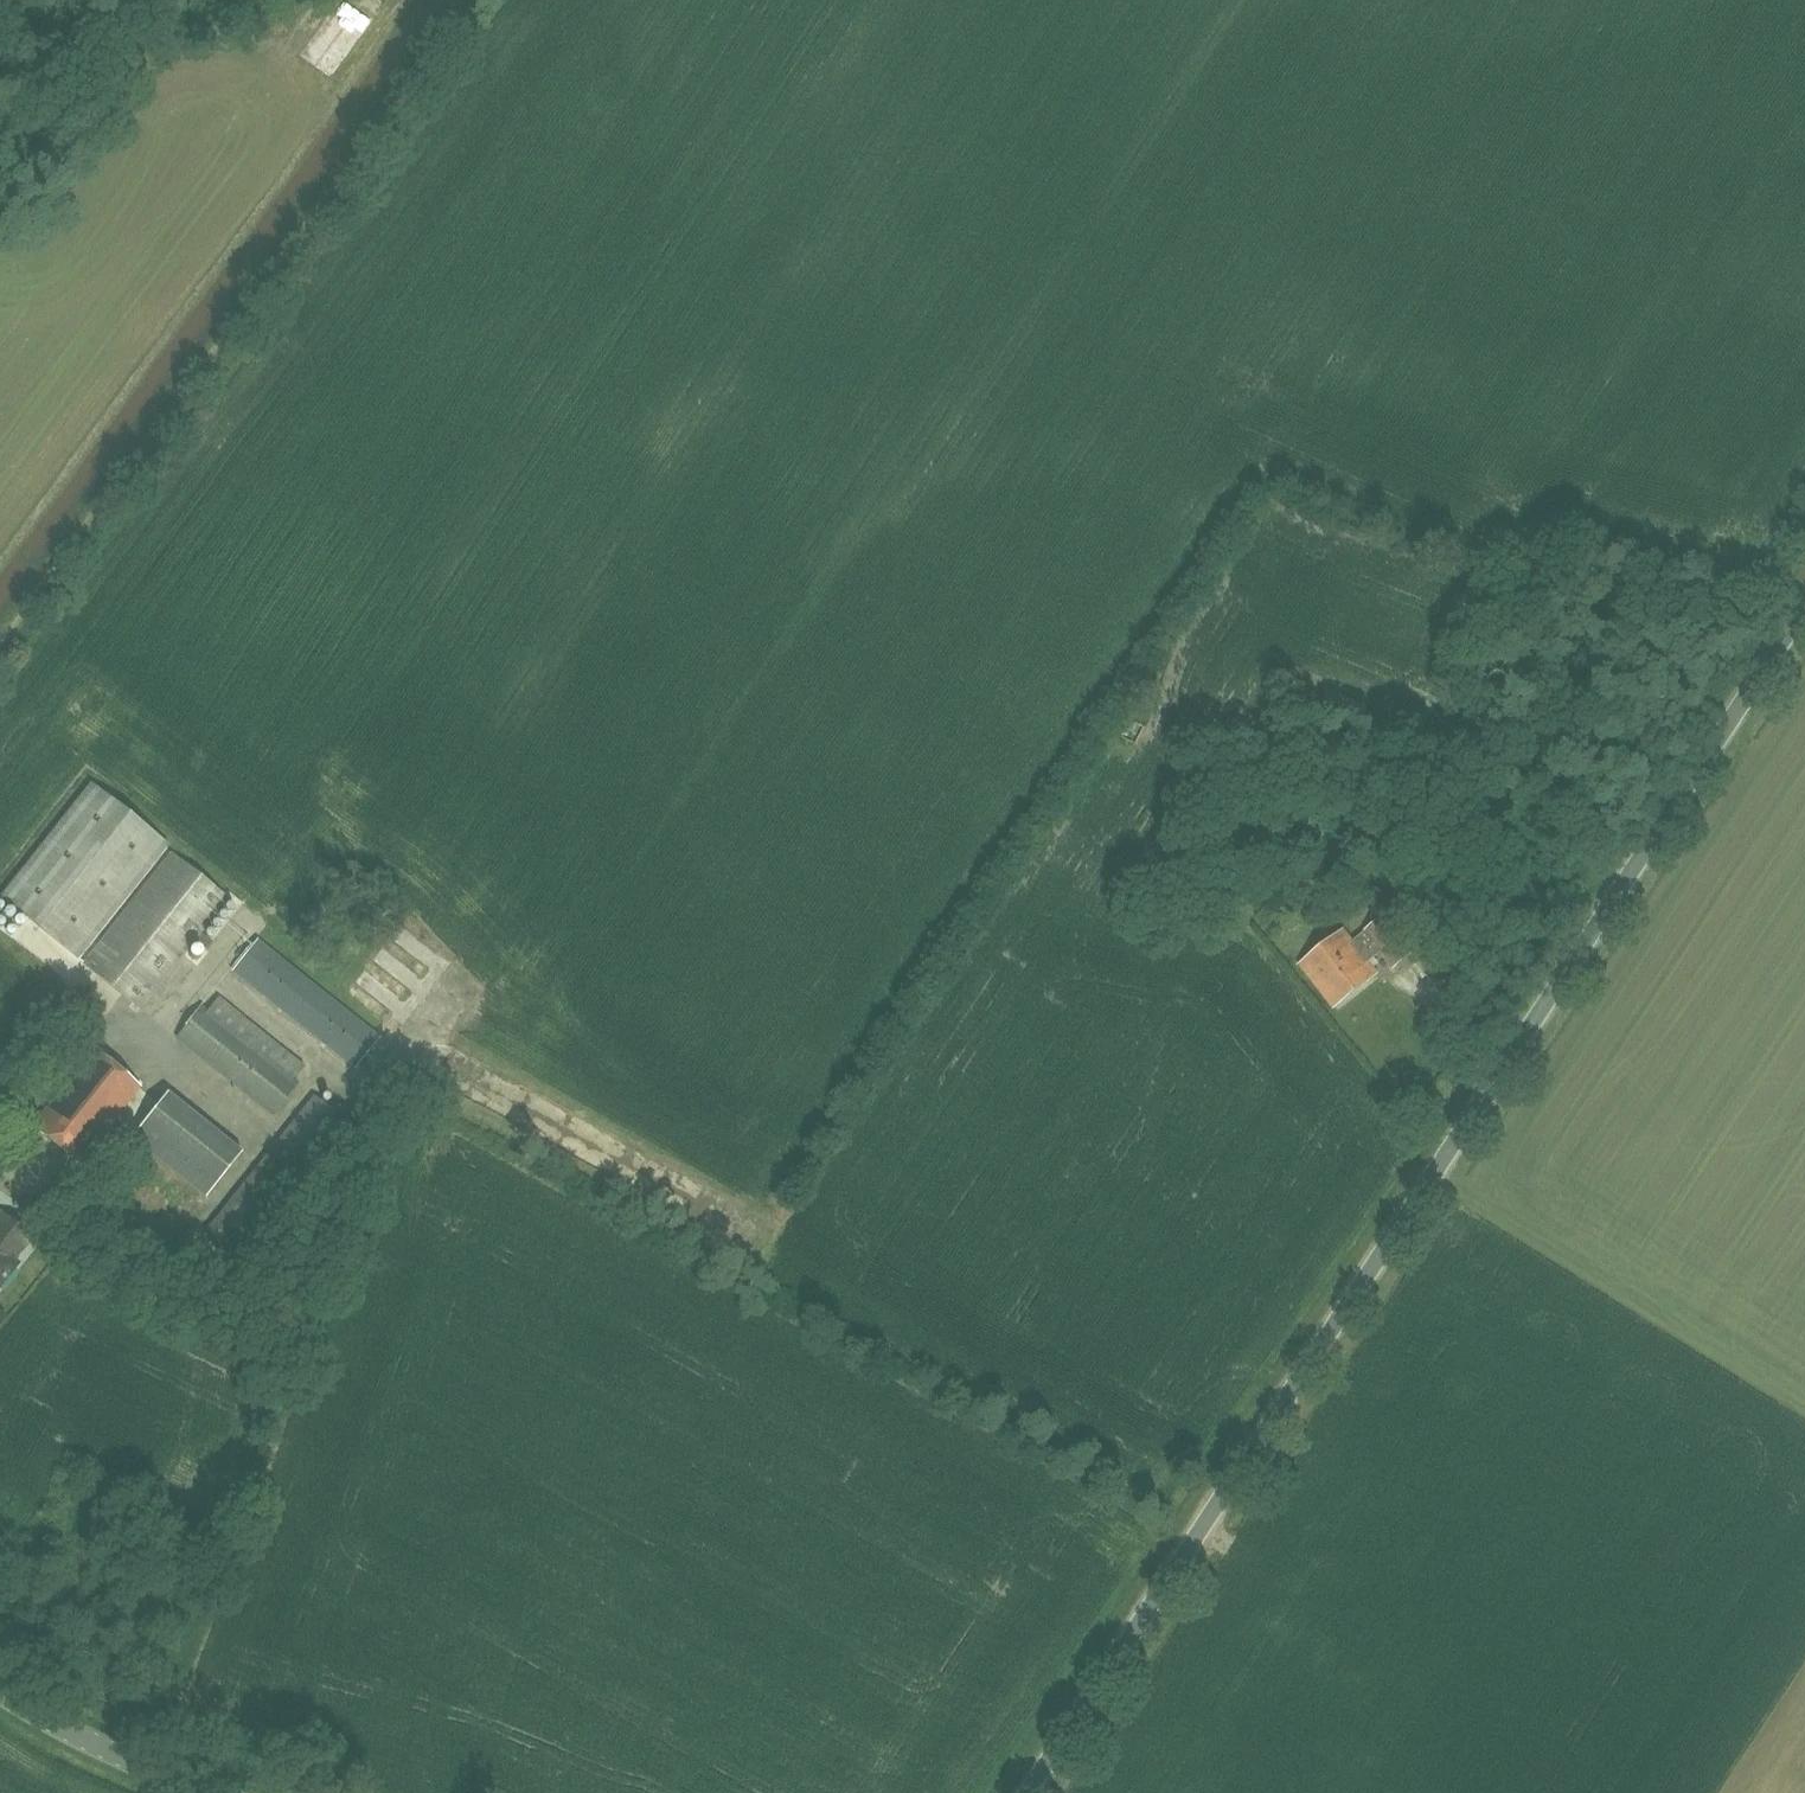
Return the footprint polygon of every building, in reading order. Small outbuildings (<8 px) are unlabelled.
[(1138,745),(1146,730),(1129,722),(1122,737),(1138,745)] [(77,959),(165,846),(88,785),(0,897),(0,898),(77,959)] [(170,855),(84,965),(140,1008),(226,899),(170,855)] [(1392,968),(1411,953),(1382,916),(1363,931),(1363,932),(1350,942),(1341,931),(1300,964),(1318,986),(1368,946),(1372,943),(1392,968)] [(431,965),(440,955),(410,929),(401,939),(431,965)] [(381,1036),(332,997),(257,939),(232,971),(355,1069),(381,1036)] [(203,969),(210,950),(194,944),(187,962),(203,969)] [(1368,946),(1318,986),(1335,1007),(1376,974),(1366,962),(1375,956),(1368,946)] [(360,983),(398,1010),(413,989),(375,962),(360,983)] [(297,1083),(295,1081),(307,1067),(219,998),(208,1012),(203,1008),(178,1040),(273,1114),(297,1083)] [(32,1126),(78,1163),(86,1170),(108,1144),(99,1137),(139,1088),(93,1051),(32,1126)] [(247,1149),(168,1092),(133,1140),(212,1197),(247,1149)] [(314,1098),(206,1233),(244,1264),(353,1130),(314,1098)] [(8,1259),(26,1236),(6,1220),(0,1227),(0,1278),(12,1263),(8,1259)]
